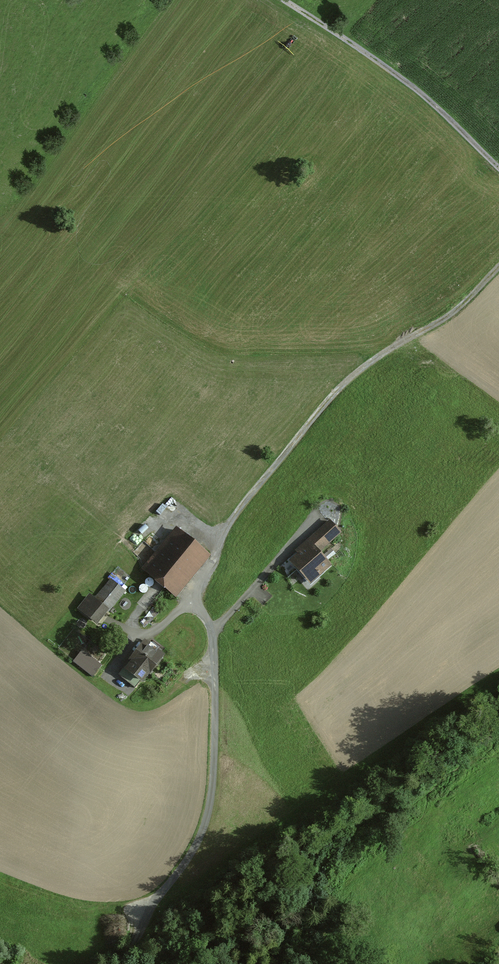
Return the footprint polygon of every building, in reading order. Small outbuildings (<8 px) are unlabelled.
[(340,534),(330,522),(297,551),(300,554),(292,562),(311,584),(330,567),(318,553),(340,534)] [(208,557),(176,531),(144,570),(176,596),(208,557)] [(94,600),(90,596),(79,609),(97,624),(124,592),(110,580),(94,600)] [(163,657),(145,643),(131,660),(133,662),(126,671),(143,684),(163,657)] [(73,660),(93,675),(103,662),(83,647),(73,660)]
